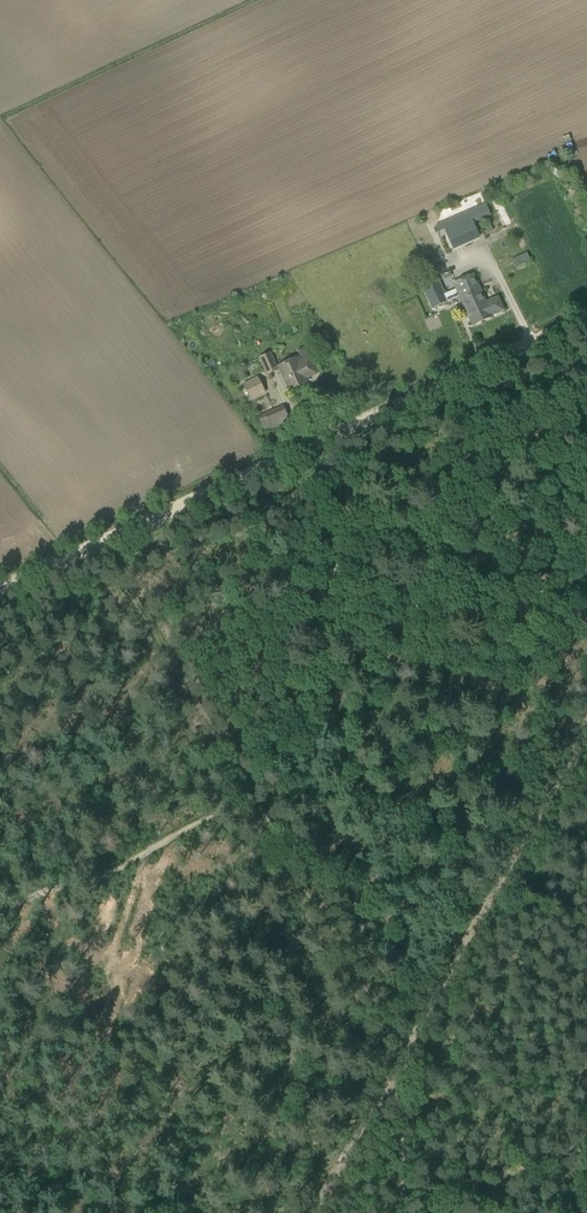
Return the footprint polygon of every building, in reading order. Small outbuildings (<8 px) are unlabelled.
[(480,238),(474,223),(491,216),(485,203),(459,215),(471,242),(480,238)] [(441,222),(435,225),(438,232),(444,229),(441,222)] [(516,268),(533,261),(528,251),(512,259),(516,268)] [(462,301),(483,291),(475,274),(453,284),(457,291),(447,296),(439,280),(423,287),(433,309),(460,297),(462,301)] [(483,291),(462,301),(473,326),(506,311),(499,296),(487,301),(483,291)] [(267,376),(279,370),(271,352),(259,358),(267,376)] [(301,362),(299,357),(279,366),(290,391),(309,382),(308,378),(318,374),(314,365),(310,367),(306,359),(301,362)] [(251,400),(266,392),(258,376),(243,384),(251,400)] [(271,428),(289,421),(284,410),(260,421),(264,430),(270,427),(271,428)]
